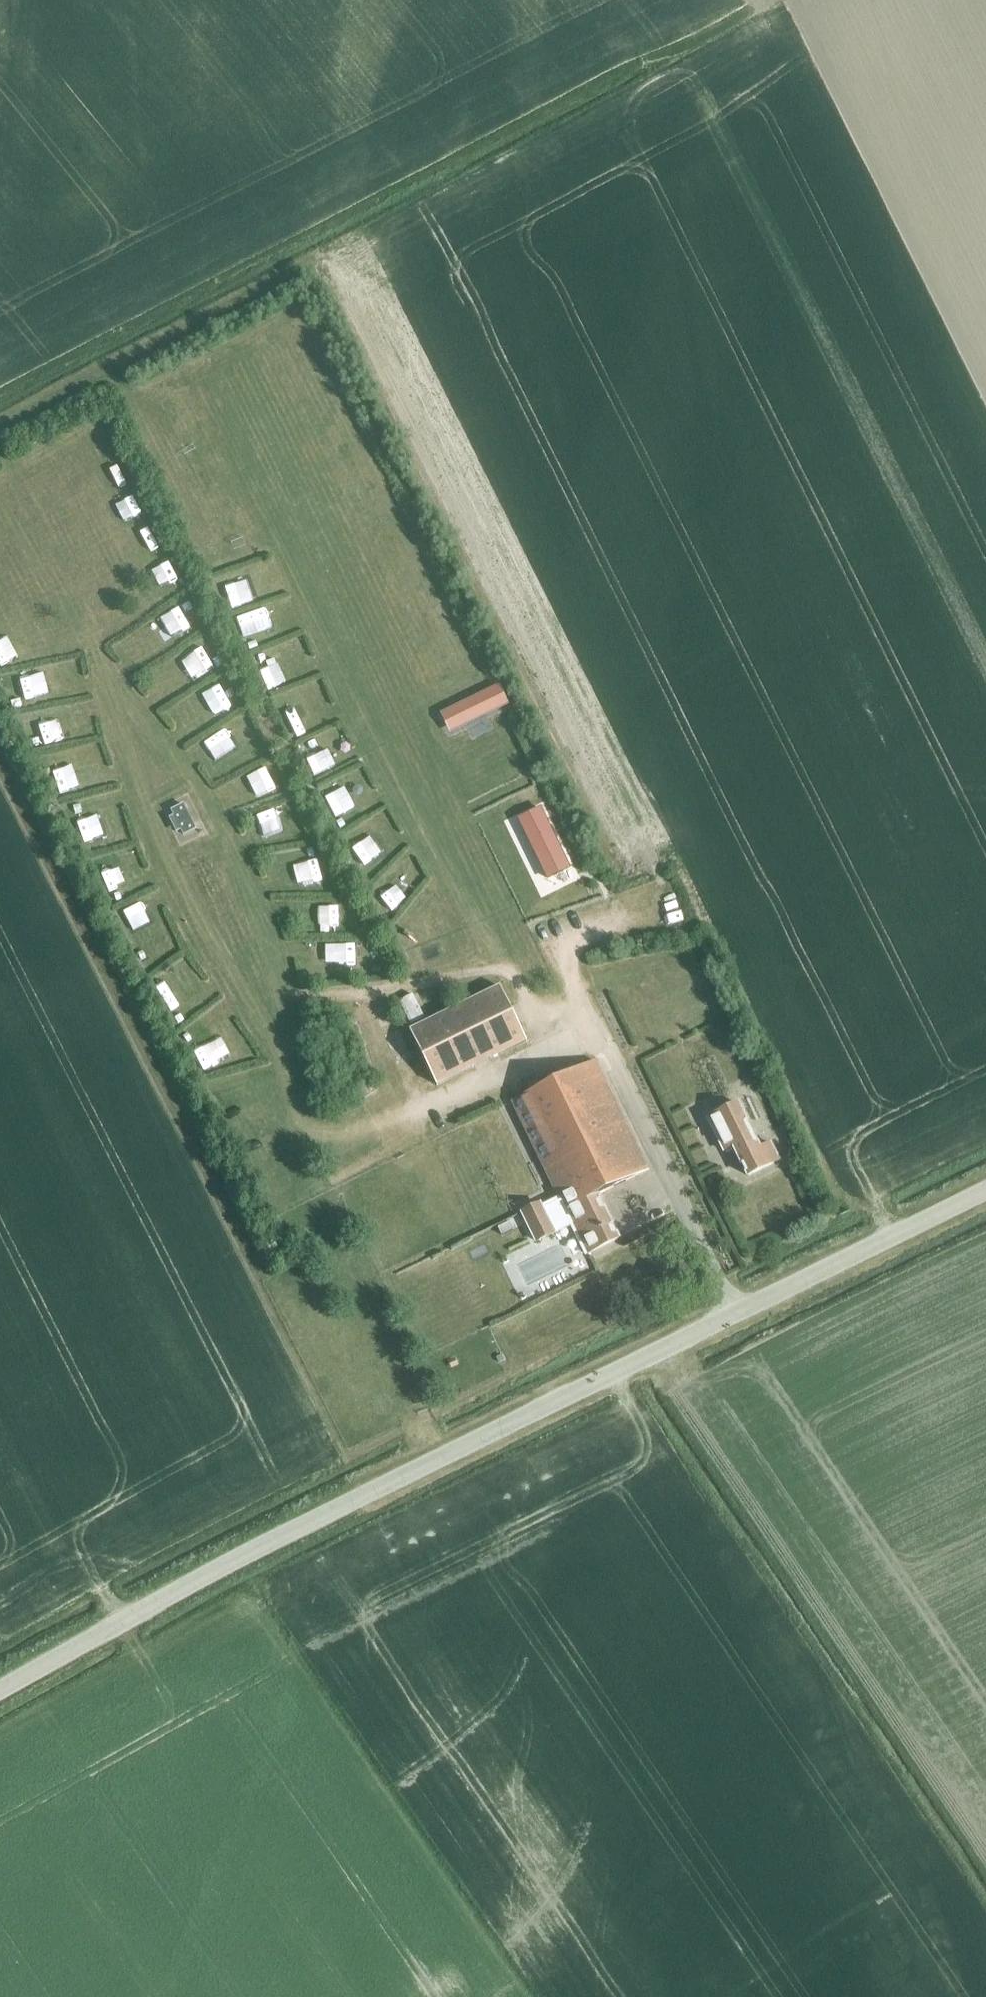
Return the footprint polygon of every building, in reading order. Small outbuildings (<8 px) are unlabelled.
[(183,805),(170,812),(182,836),(195,829),(183,805)] [(547,880),(569,869),(539,810),(518,821),(547,880)] [(410,1030),(437,1086),(527,1043),(500,986),(410,1030)] [(597,1250),(618,1239),(597,1196),(648,1172),(595,1063),(512,1103),(565,1212),(576,1207),(597,1250)] [(727,1150),(741,1180),(772,1165),(764,1148),(754,1153),(732,1108),(702,1122),(718,1155),(727,1150)]
